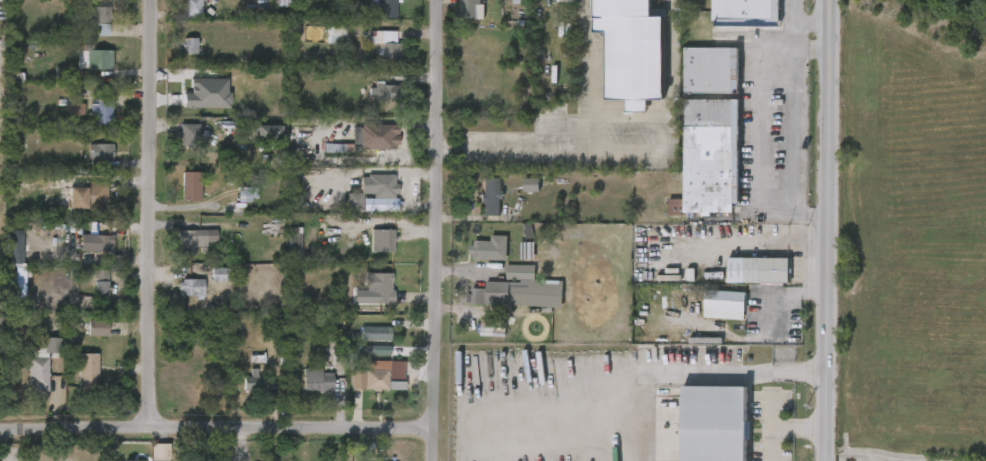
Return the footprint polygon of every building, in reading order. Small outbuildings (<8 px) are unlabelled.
[(181,17),(181,0),(201,0),(201,17),(181,17)] [(376,17),(376,0),(396,0),(396,17),(376,17)] [(460,21),(460,0),(479,0),(479,21),(460,21)] [(594,35),(594,0),(652,0),(652,19),(664,19),(664,102),(646,102),(646,112),(625,112),(626,102),(607,102),(607,35),(594,35)] [(711,27),(712,0),(780,0),(780,28),(711,27)] [(108,6),(108,35),(94,35),(94,22),(87,22),(87,6),(108,6)] [(344,24),(344,43),(326,43),(326,24),(344,24)] [(395,30),(395,42),(400,42),(400,59),(381,59),(381,30),(395,30)] [(108,67),(94,67),(94,48),(86,48),(86,38),(108,38),(108,67)] [(182,54),(182,38),(195,38),(195,54),(182,54)] [(738,48),(684,48),(683,93),(738,94),(738,48)] [(228,79),(190,79),(190,93),(183,93),(183,108),(229,107),(228,79)] [(374,101),(374,83),(397,83),(397,101),(374,101)] [(111,98),(111,124),(89,124),(89,98),(111,98)] [(733,101),(738,101),(737,209),(732,208),(732,213),(682,213),(682,216),(668,216),(668,199),(682,200),(683,100),(733,101)] [(83,104),(68,104),(68,114),(82,115),(83,104)] [(195,123),(195,149),(181,149),(181,123),(195,123)] [(360,148),(360,124),(397,124),(397,148),(360,148)] [(257,138),(257,126),(280,126),(280,138),(257,138)] [(111,159),(86,159),(86,143),(111,143),(111,159)] [(200,171),(200,200),(181,200),(181,171),(200,171)] [(396,174),(396,198),(367,198),(367,174),(396,174)] [(479,215),(479,177),(498,177),(498,215),(479,215)] [(523,192),(539,192),(539,178),(523,178),(523,192)] [(106,209),(69,209),(69,187),(85,187),(85,181),(106,181),(106,209)] [(255,187),(255,200),(237,200),(237,187),(255,187)] [(96,233),(96,221),(111,221),(111,251),(80,251),(80,233),(96,233)] [(393,229),(393,251),(370,251),(370,229),(393,229)] [(214,240),(206,240),(206,246),(195,246),(195,253),(176,253),(176,230),(214,230),(214,240)] [(22,264),(22,236),(8,235),(7,264),(22,264)] [(506,235),(506,259),(471,259),(471,240),(489,240),(489,235),(506,235)] [(726,284),(726,259),(787,259),(787,284),(726,284)] [(560,308),(499,304),(500,301),(488,300),(488,306),(470,305),(471,287),(486,288),(486,281),(505,281),(505,263),(536,263),(535,280),(561,280),(560,308)] [(25,267),(9,267),(9,294),(24,295),(25,267)] [(210,267),(231,267),(231,280),(210,280),(210,267)] [(392,303),(366,303),(366,273),(392,273),(392,303)] [(203,278),(203,296),(178,296),(178,278),(203,278)] [(108,296),(93,296),(93,280),(108,280),(108,296)] [(744,293),(744,312),(703,310),(704,291),(744,293)] [(124,335),(87,335),(87,320),(124,320),(124,335)] [(359,340),(359,325),(390,325),(390,340),(359,340)] [(29,390),(28,348),(43,348),(43,338),(58,337),(58,355),(47,355),(47,390),(29,390)] [(390,346),(371,345),(370,355),(389,355),(390,346)] [(97,353),(97,384),(77,384),(77,353),(97,353)] [(402,381),(389,381),(389,390),(365,390),(365,359),(402,359),(402,381)] [(302,392),(302,367),(321,367),(321,371),(332,371),(332,392),(302,392)] [(747,439),(748,439),(748,387),(683,386),(682,460),(747,460),(747,439)] [(152,445),(152,460),(170,460),(169,444),(152,445)]
